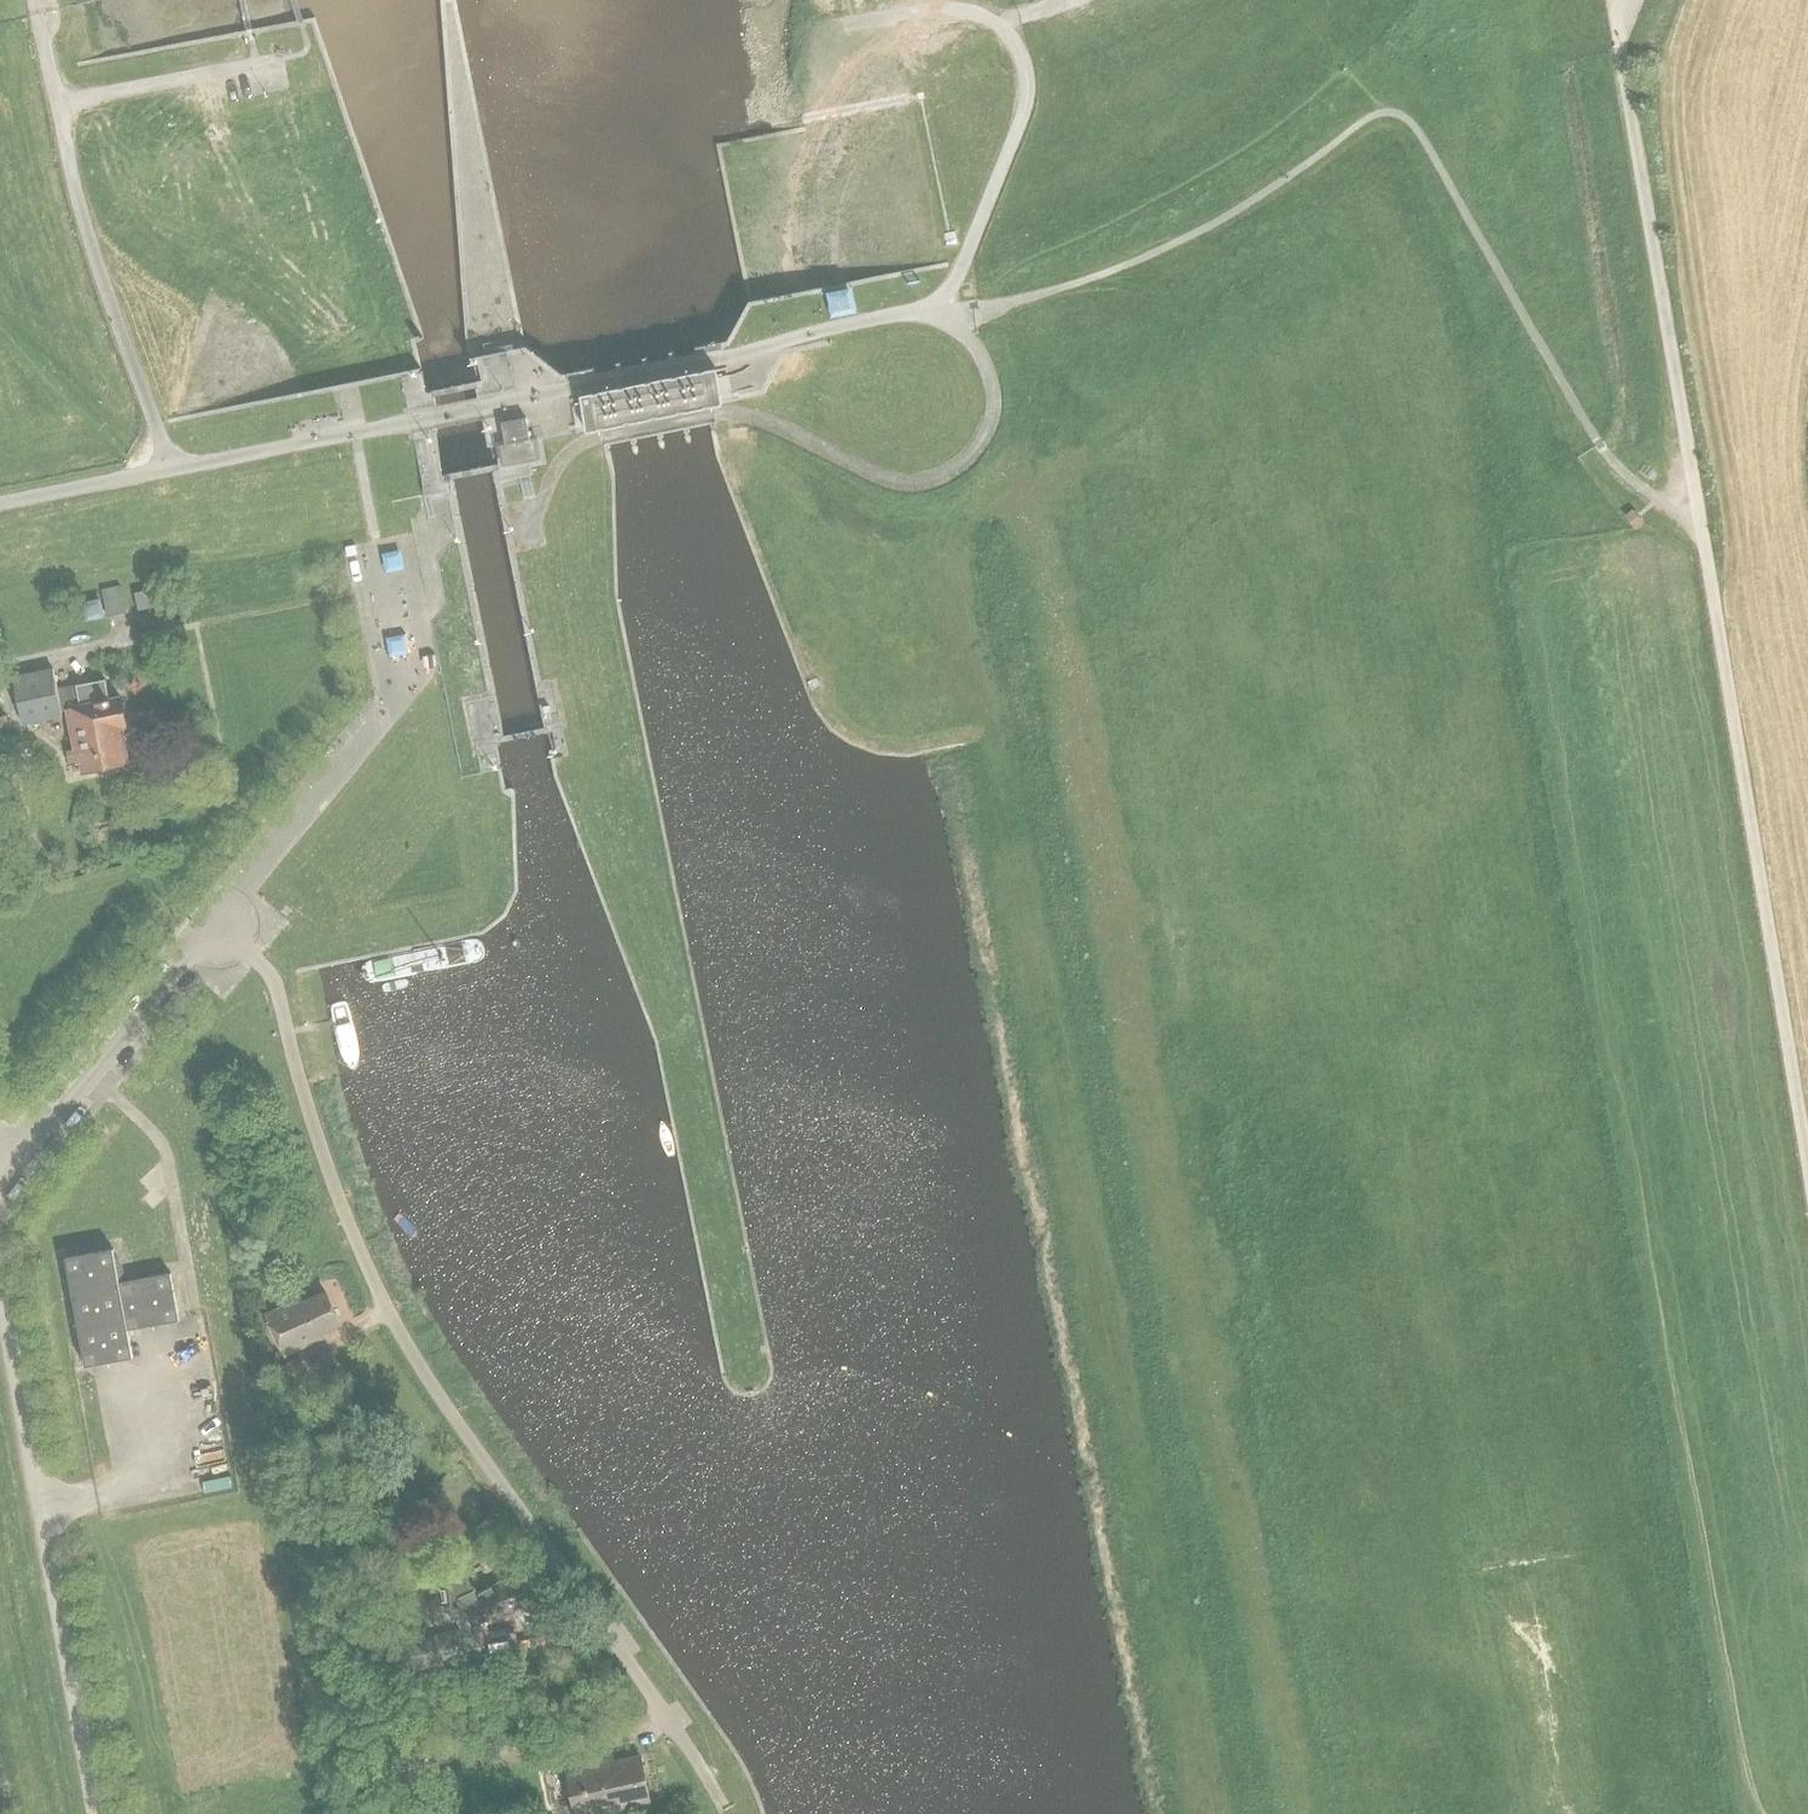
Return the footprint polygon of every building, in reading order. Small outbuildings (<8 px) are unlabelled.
[(835,318),(858,313),(854,292),(831,296),(835,318)] [(723,409),(723,408),(722,404),(721,398),(719,389),(717,381),(716,374),(648,388),(580,402),(586,433),(587,436),(723,409)] [(530,445),(526,423),(501,428),(505,450),(499,451),(504,471),(539,464),(535,444),(530,445)] [(386,573),(402,570),(399,555),(383,558),(386,573)] [(120,584),(101,587),(106,617),(124,614),(120,584)] [(140,614),(152,611),(148,594),(136,597),(140,614)] [(391,658),(407,655),(404,640),(388,643),(391,658)] [(63,692),(59,670),(14,679),(23,728),(61,720),(60,711),(69,709),(77,750),(70,752),(74,772),(84,769),(85,770),(128,762),(122,732),(131,730),(126,701),(112,704),(108,683),(63,692)] [(553,706),(545,708),(547,715),(555,713),(553,706)] [(113,1250),(69,1258),(65,1259),(85,1367),(133,1359),(128,1331),(179,1322),(170,1274),(119,1284),(113,1250)] [(323,1333),(340,1325),(325,1293),(306,1302),(304,1298),(268,1316),(289,1359),(326,1340),(323,1333)] [(457,1570),(445,1568),(452,1611),(455,1611),(458,1609),(461,1608),(463,1606),(473,1626),(490,1618),(492,1621),(529,1603),(516,1575),(476,1595),(474,1590),(471,1591),(468,1579),(466,1575),(464,1573),(461,1571),(457,1570)] [(409,1672),(481,1657),(475,1628),(403,1643),(409,1672)] [(649,1801),(640,1758),(613,1764),(612,1758),(566,1767),(575,1813),(614,1813),(623,1812),(622,1806),(649,1801)]
